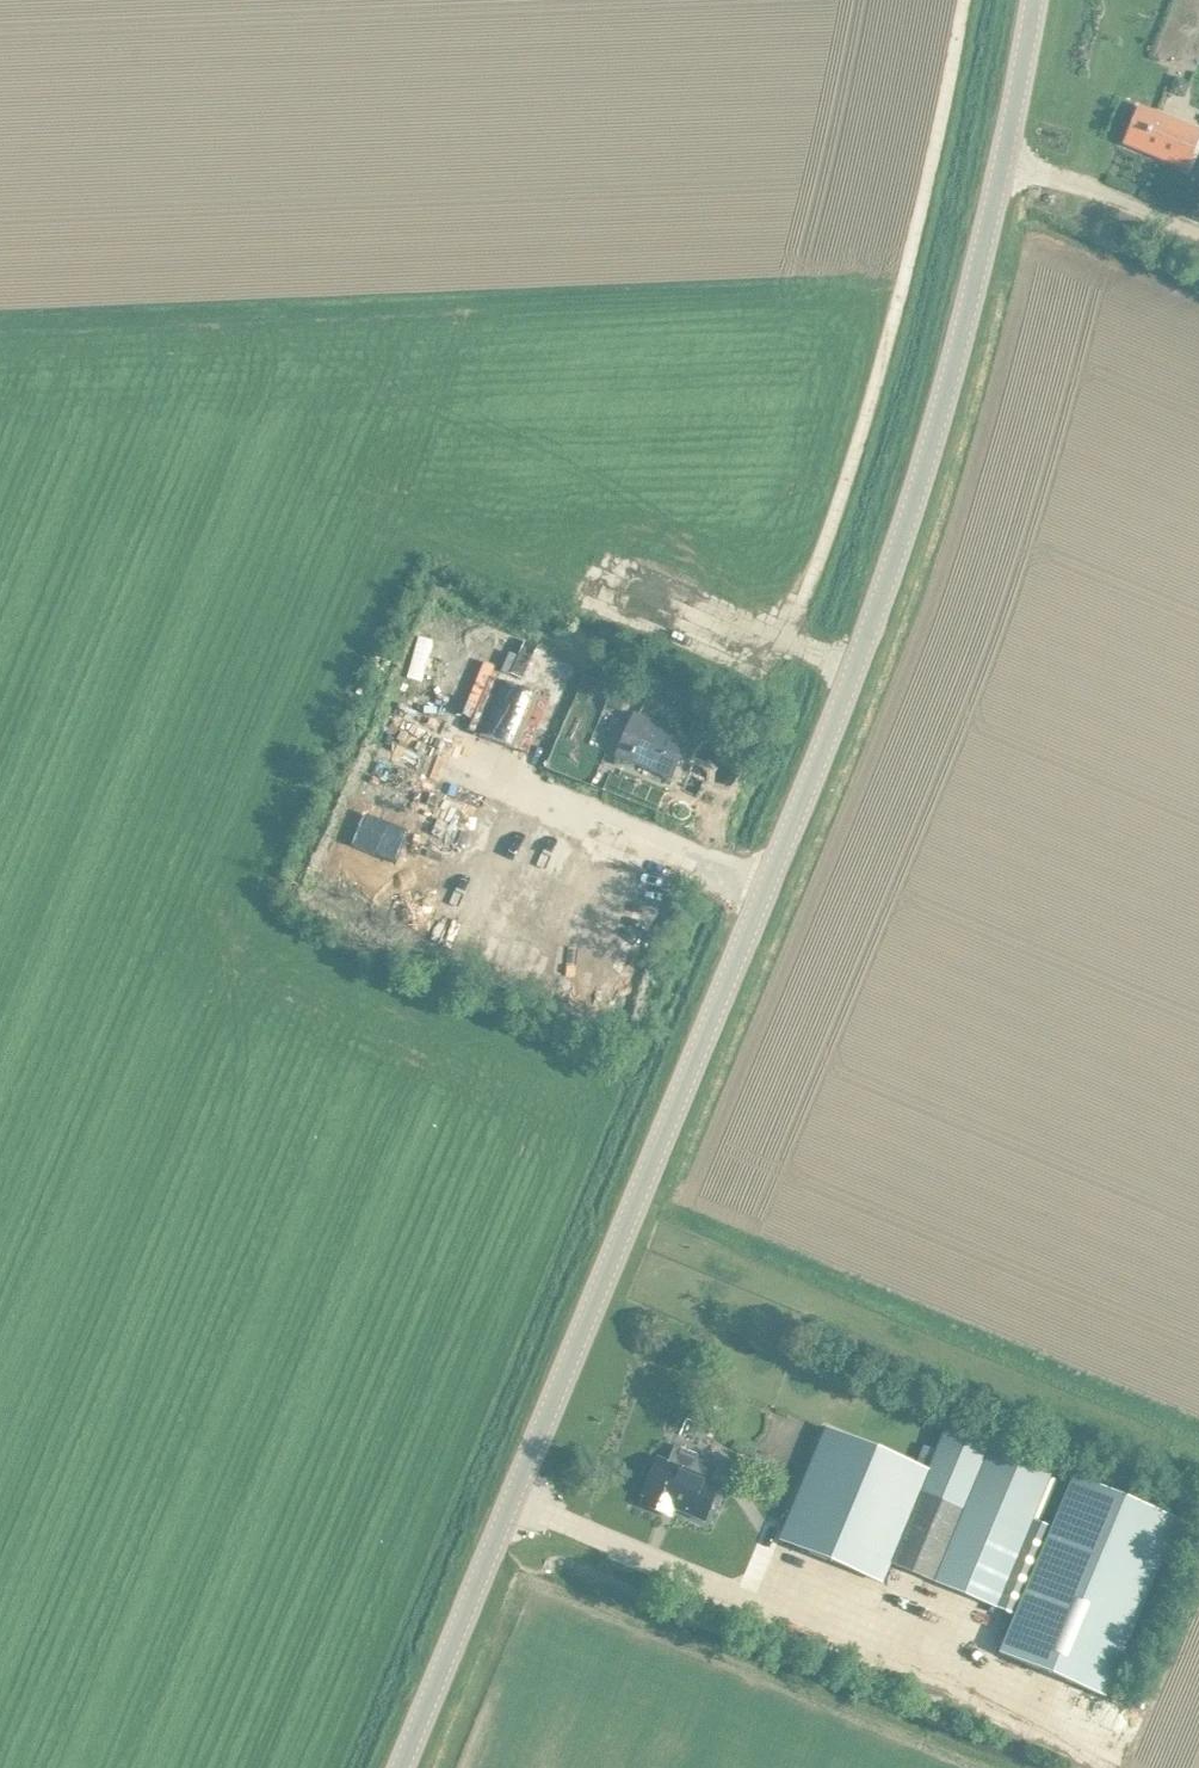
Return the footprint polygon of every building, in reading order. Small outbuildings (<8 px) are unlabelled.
[(1198,137),(1198,134),(1137,108),(1121,144),(1185,171),(1198,137)] [(668,779),(686,738),(632,715),(614,756),(668,779)] [(992,1444),(946,1425),(926,1472),(888,1564),(934,1583),(992,1444)] [(926,1472),(824,1430),(778,1540),(880,1583),(888,1564),(926,1472)] [(992,1444),(934,1583),(994,1608),(1052,1469),(992,1444)] [(675,1445),(667,1463),(655,1459),(640,1495),(642,1496),(638,1505),(662,1515),(664,1510),(671,1513),(673,1509),(703,1522),(719,1485),(713,1483),(719,1469),(697,1460),(699,1455),(675,1445)] [(1071,1477),(997,1654),(1103,1698),(1177,1521),(1071,1477)]
